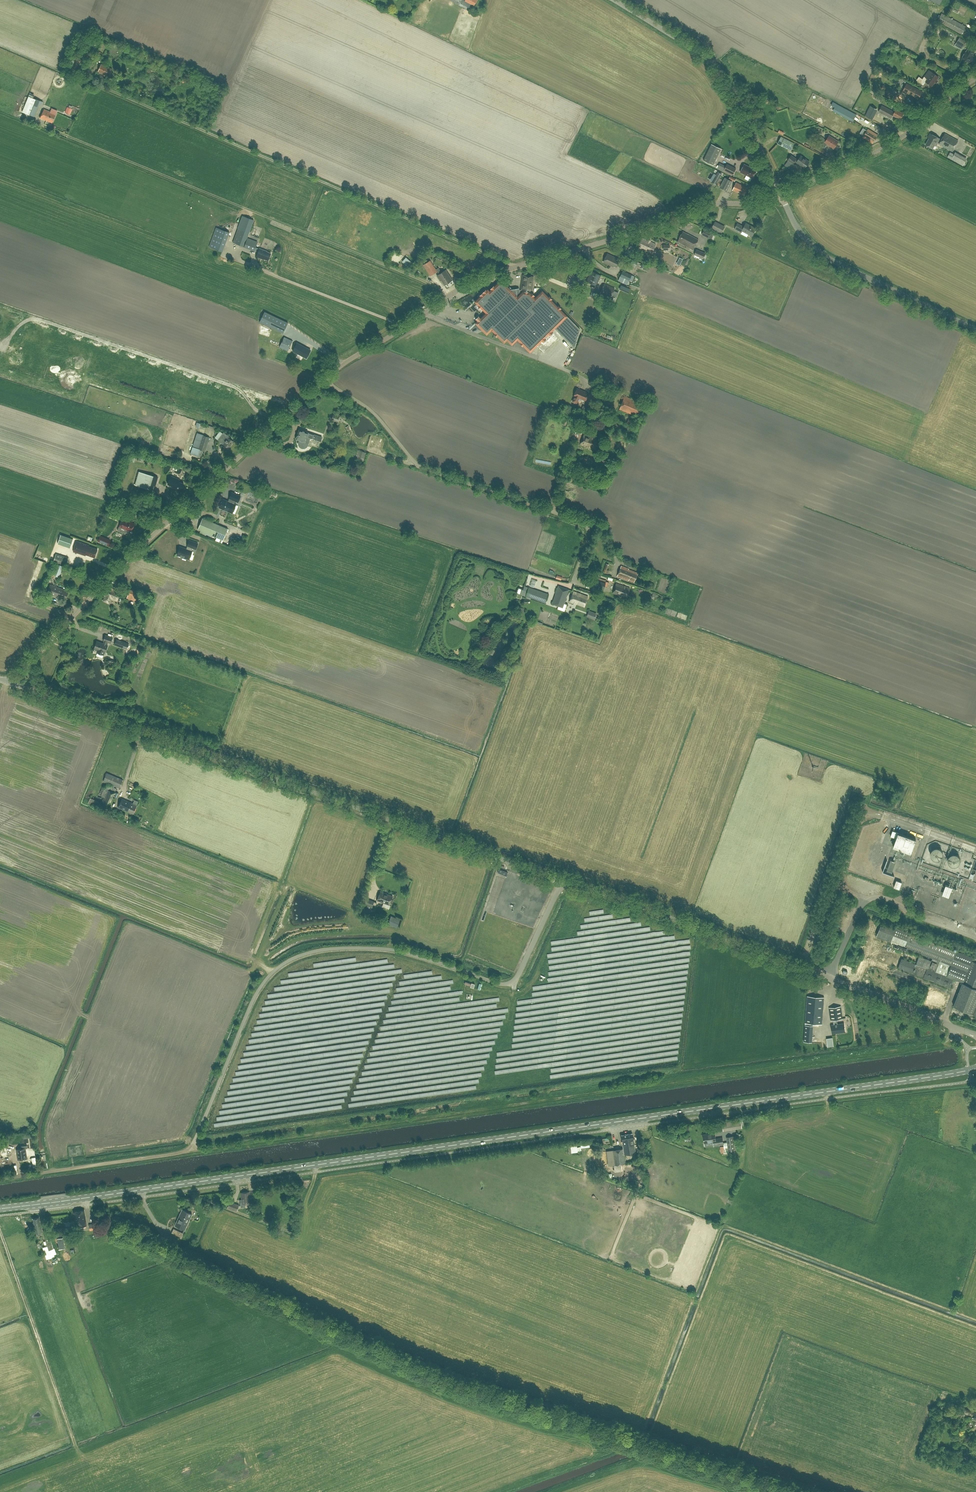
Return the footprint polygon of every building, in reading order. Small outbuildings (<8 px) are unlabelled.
[(460,3),(470,8),(472,5),(474,6),(477,0),(462,0),(460,3)] [(974,31),(942,13),(938,21),(969,38),(974,31)] [(958,44),(966,46),(967,41),(960,38),(958,44)] [(975,49),(970,46),(966,52),(962,59),(971,64),(975,57),(972,55),(973,53),(974,53),(975,49)] [(87,51),(80,49),(77,56),(84,59),(87,51)] [(82,59),(76,56),(69,72),(78,75),(81,69),(78,68),(82,59)] [(112,69),(101,64),(98,72),(109,76),(112,69)] [(938,77),(932,72),(927,79),(924,77),(923,79),(919,77),(917,80),(923,85),(926,81),(932,86),(938,77)] [(922,92),(906,84),(902,92),(918,99),(922,92)] [(892,90),(883,85),(881,88),(890,93),(892,90)] [(41,101),(29,96),(23,112),(33,116),(39,103),(40,104),(41,101)] [(837,104),(833,111),(853,121),(856,114),(837,104)] [(894,112),(882,105),(879,112),(891,118),(893,115),(900,119),(904,113),(896,109),(894,112)] [(877,110),(870,106),(865,116),(872,120),(877,110)] [(56,114),(44,109),(41,118),(52,123),(56,114)] [(878,135),(868,129),(867,132),(864,130),(862,133),(865,135),(863,138),(873,144),(878,135)] [(940,138),(930,133),(929,135),(930,136),(926,144),(933,148),(935,145),(936,146),(940,138)] [(958,141),(945,133),(939,144),(952,152),(958,141)] [(794,143),(781,136),(777,144),(791,150),(794,143)] [(839,142),(830,136),(825,143),(834,149),(839,142)] [(721,149),(712,144),(704,160),(713,165),(721,149)] [(825,150),(813,144),(811,148),(822,154),(825,150)] [(967,159),(956,152),(954,155),(950,153),(948,157),(963,166),(967,159)] [(798,160),(791,155),(788,160),(793,163),(795,161),(805,168),(809,162),(801,155),(798,160)] [(726,166),(720,163),(717,168),(732,176),(736,168),(727,164),(726,166)] [(756,170),(744,164),(740,172),(752,178),(754,174),(756,174),(756,172),(756,171),(756,170)] [(722,174),(719,172),(712,182),(716,185),(722,174)] [(733,181),(725,177),(720,187),(728,191),(733,181)] [(748,188),(736,182),(732,190),(744,195),(748,188)] [(254,220),(243,216),(233,243),(244,247),(254,251),(257,242),(247,238),(254,220)] [(725,226),(715,221),(712,228),(722,233),(725,226)] [(756,228),(746,223),(744,227),(738,223),(735,229),(741,232),(742,230),(752,236),(756,228)] [(229,232),(220,229),(213,248),(222,252),(229,232)] [(711,232),(705,229),(702,234),(708,238),(711,232)] [(686,240),(695,245),(698,239),(688,234),(687,234),(683,231),(682,233),(679,238),(683,240),(686,240)] [(655,244),(641,237),(637,247),(650,253),(651,253),(655,255),(657,251),(652,249),(655,244)] [(693,249),(695,245),(686,240),(683,240),(679,238),(677,241),(693,249)] [(256,256),(264,259),(268,260),(271,253),(266,251),(267,251),(259,248),(256,256)] [(706,253),(697,249),(694,255),(701,258),(700,261),(702,262),(706,253)] [(619,260),(607,254),(603,262),(611,265),(612,264),(616,266),(619,260)] [(435,269),(430,260),(423,264),(430,275),(437,271),(438,274),(436,275),(440,281),(441,280),(444,285),(452,280),(446,270),(441,272),(438,268),(435,269)] [(587,269),(580,266),(575,277),(582,280),(587,269)] [(634,276),(622,270),(617,280),(626,284),(629,280),(631,281),(634,276)] [(600,275),(590,271),(586,281),(595,286),(600,275)] [(489,293),(486,290),(480,296),(481,297),(476,302),(482,307),(478,311),(484,316),(481,319),(479,317),(476,320),(478,322),(476,324),(486,335),(491,330),(504,343),(507,340),(511,345),(517,339),(530,353),(537,345),(544,352),(561,335),(555,328),(567,316),(542,290),(535,297),(529,291),(530,290),(532,291),(533,276),(522,275),(520,289),(523,289),(517,296),(516,289),(510,289),(501,281),(489,293)] [(614,288),(604,284),(599,294),(610,298),(614,288)] [(264,311),(259,322),(283,333),(288,323),(264,311)] [(575,332),(570,336),(576,342),(580,337),(575,332)] [(292,341),(285,337),(280,347),(287,351),(292,341)] [(310,350),(297,343),(293,351),(306,358),(310,350)] [(599,390),(593,387),(589,396),(595,398),(599,390)] [(588,393),(576,388),(573,396),(574,396),(572,401),(576,403),(578,398),(585,400),(588,393)] [(636,401),(624,396),(618,409),(630,414),(631,413),(637,416),(642,405),(635,402),(636,401)] [(640,420),(637,419),(636,422),(628,419),(626,423),(636,427),(636,426),(637,427),(640,420)] [(631,427),(625,425),(623,432),(628,434),(631,427)] [(308,432),(299,429),(298,433),(297,433),(296,439),(299,440),(298,443),(298,445),(299,446),(301,448),(302,448),(304,448),(306,447),(307,446),(310,438),(313,439),(314,434),(308,432)] [(230,437),(223,432),(218,440),(225,446),(225,447),(227,448),(227,447),(228,448),(233,441),(230,438),(230,437)] [(210,437),(197,433),(190,454),(201,457),(203,450),(205,451),(210,437)] [(600,441),(583,435),(580,444),(597,450),(600,441)] [(367,453),(358,450),(356,456),(357,456),(356,458),(365,461),(367,453)] [(151,464),(161,466),(162,460),(152,458),(151,464)] [(139,472),(134,489),(150,494),(151,490),(153,490),(154,486),(156,486),(158,477),(139,472)] [(179,479),(171,476),(167,484),(172,486),(171,488),(180,491),(184,484),(178,481),(179,479)] [(240,496),(231,492),(229,498),(231,499),(229,502),(222,499),(219,507),(232,513),(236,504),(233,503),(234,501),(238,502),(240,496)] [(116,507),(114,516),(121,519),(124,510),(116,507)] [(134,523),(123,518),(119,526),(127,530),(127,529),(131,530),(134,523)] [(227,529),(202,518),(197,529),(200,530),(199,533),(206,536),(207,533),(222,540),(227,529)] [(73,539),(61,534),(58,543),(70,548),(73,539)] [(111,540),(100,536),(98,541),(109,545),(111,540)] [(177,555),(189,559),(192,551),(191,551),(192,548),(196,549),(198,544),(189,540),(187,546),(189,547),(188,550),(180,547),(177,555)] [(89,545),(76,541),(73,551),(84,555),(84,554),(94,557),(97,549),(89,546),(89,545)] [(68,558),(56,554),(53,562),(66,566),(68,558)] [(66,567),(57,564),(53,575),(59,577),(62,568),(65,569),(66,567)] [(628,569),(621,566),(617,576),(628,580),(634,582),(637,573),(628,569)] [(606,581),(594,577),(591,585),(603,589),(604,586),(607,587),(608,582),(606,582),(606,581)] [(629,588),(616,583),(613,593),(626,597),(629,588)] [(68,591),(50,584),(47,592),(58,596),(58,595),(66,598),(68,591)] [(569,589),(558,586),(552,604),(562,607),(569,589)] [(120,592),(107,587),(104,595),(105,596),(103,600),(108,603),(110,598),(116,601),(120,592)] [(548,594),(529,587),(528,588),(527,588),(527,589),(528,589),(525,597),(545,603),(548,594)] [(138,592),(129,589),(127,598),(135,601),(138,592)] [(579,594),(573,591),(569,602),(572,603),(576,604),(584,607),(588,597),(579,594)] [(596,613),(589,610),(586,617),(594,620),(596,613)] [(542,611),(541,615),(554,618),(553,623),(556,624),(558,614),(542,611)] [(112,638),(105,635),(103,640),(104,641),(103,643),(97,641),(94,649),(98,651),(97,652),(103,655),(104,652),(105,652),(108,645),(106,644),(107,641),(110,643),(112,638)] [(129,644),(116,639),(114,645),(127,649),(129,644)] [(119,788),(123,779),(107,773),(103,781),(119,788)] [(116,788),(106,784),(101,796),(103,797),(100,805),(107,808),(116,788)] [(99,802),(90,798),(88,803),(97,807),(99,802)] [(133,803),(122,798),(118,807),(133,813),(138,801),(134,800),(133,803)] [(898,832),(893,830),(891,835),(896,837),(893,845),(910,852),(915,840),(897,833),(898,832)] [(942,854),(942,852),(941,849),(939,847),(936,847),(934,847),(931,849),(930,851),(930,854),(931,857),(933,858),(936,859),(939,859),(941,857),(942,854)] [(959,863),(960,861),(960,858),(958,855),(956,854),(953,853),(950,854),(948,857),(948,860),(948,862),(950,865),(953,866),(956,865),(959,863)] [(895,862),(890,860),(887,870),(892,872),(895,862)] [(952,887),(946,885),(942,894),(948,897),(952,887)] [(392,896),(380,891),(377,900),(389,905),(392,896)] [(366,899),(363,907),(361,905),(358,912),(368,915),(370,909),(371,906),(372,906),(374,901),(366,899)] [(390,916),(387,924),(396,927),(400,920),(390,916)] [(889,925),(884,927),(880,926),(877,935),(898,944),(896,948),(907,952),(909,948),(921,953),(917,964),(902,959),(899,967),(949,987),(953,978),(963,982),(953,1006),(975,1015),(975,962),(971,960),(972,957),(889,925)] [(824,997),(807,995),(805,1022),(822,1024),(824,997)] [(843,1018),(841,1006),(829,1007),(831,1020),(833,1019),(834,1025),(831,1026),(832,1033),(845,1031),(844,1023),(837,1024),(837,1019),(843,1018)] [(813,1025),(805,1025),(804,1041),(812,1042),(813,1025)] [(745,1125),(744,1118),(722,1122),(723,1127),(741,1125),(745,1125)] [(635,1153),(632,1133),(621,1135),(623,1149),(612,1150),(614,1164),(626,1163),(625,1154),(635,1153)] [(716,1139),(715,1133),(704,1135),(705,1143),(714,1141),(714,1144),(724,1143),(723,1138),(716,1139)] [(738,1149),(736,1135),(726,1137),(727,1143),(724,1143),(725,1151),(738,1149)] [(22,1149),(16,1150),(18,1159),(27,1158),(26,1148),(27,1148),(27,1145),(21,1146),(22,1149)] [(250,1203),(249,1191),(241,1192),(242,1202),(240,1202),(241,1207),(245,1206),(245,1203),(250,1203)] [(239,1205),(229,1201),(227,1208),(237,1211),(239,1205)] [(192,1213),(182,1209),(175,1225),(184,1229),(192,1213)] [(74,1212),(76,1226),(86,1224),(84,1210),(74,1212)] [(34,1222),(33,1222),(35,1232),(42,1231),(41,1225),(40,1225),(39,1217),(33,1218),(34,1222)] [(183,1233),(173,1228),(171,1233),(181,1237),(183,1233)] [(48,1233),(43,1235),(49,1250),(54,1248),(48,1233)]
